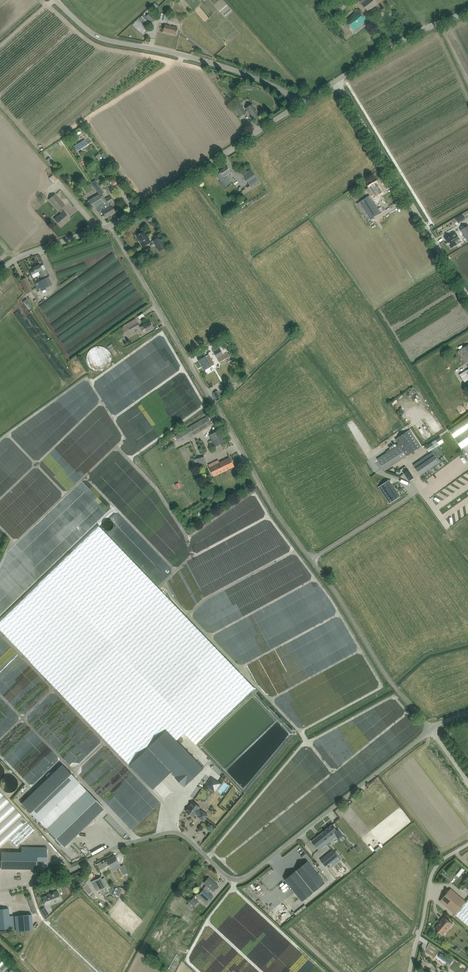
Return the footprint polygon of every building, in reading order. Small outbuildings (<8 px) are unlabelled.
[(338,14),(351,2),(350,0),(343,0),(333,8),(338,14)] [(365,8),(368,11),(382,0),(366,0),(362,4),(365,8)] [(156,11),(160,6),(157,3),(152,8),(156,11)] [(349,28),(355,35),(370,23),(359,10),(344,21),(345,23),(343,25),(346,29),(349,28)] [(140,18),(149,27),(156,20),(149,13),(146,16),(144,14),(140,18)] [(140,20),(135,25),(146,35),(151,30),(140,20)] [(163,31),(176,34),(178,27),(165,24),(163,31)] [(237,115),(239,113),(241,116),(247,112),(241,103),(235,107),(235,108),(233,109),(237,115)] [(252,104),(246,108),(249,113),(250,112),(254,119),(260,115),(252,104)] [(80,143),(74,146),(77,151),(83,148),(80,143)] [(103,153),(101,154),(104,159),(102,161),(107,169),(112,165),(103,153)] [(52,166),(55,164),(49,157),(46,160),(52,166)] [(224,177),(223,177),(228,185),(232,181),(228,175),(231,172),(227,166),(220,171),(224,177)] [(252,188),(260,182),(252,169),(243,175),(252,188)] [(114,186),(119,182),(116,178),(111,182),(114,186)] [(91,183),(100,195),(104,192),(98,184),(95,180),(91,183)] [(357,203),(368,220),(381,213),(372,198),(375,196),(382,192),(377,183),(372,185),(370,187),(370,188),(367,189),(371,195),(357,203)] [(60,190),(68,199),(73,195),(65,186),(60,190)] [(65,205),(62,201),(55,194),(49,199),(61,213),(55,219),(57,223),(61,226),(60,226),(66,220),(67,221),(70,219),(61,208),(65,205)] [(88,200),(90,203),(93,208),(95,206),(99,213),(102,211),(106,218),(110,215),(102,202),(103,202),(100,197),(99,194),(96,195),(92,198),(88,200)] [(110,196),(105,199),(103,195),(100,197),(103,202),(102,202),(110,215),(115,212),(112,208),(111,205),(110,206),(108,203),(113,200),(110,196)] [(463,214),(456,218),(459,223),(466,219),(463,214)] [(145,231),(138,235),(141,242),(143,247),(151,242),(145,231)] [(451,248),(461,242),(456,233),(446,239),(451,248)] [(159,251),(164,249),(166,247),(160,236),(157,238),(153,241),(159,251)] [(71,259),(55,264),(57,271),(75,266),(73,259),(71,260),(71,259)] [(41,277),(45,275),(44,273),(40,264),(33,268),(33,270),(30,271),(31,275),(38,271),(41,277)] [(26,294),(32,291),(26,278),(20,280),(26,294)] [(48,286),(47,283),(45,279),(34,283),(36,288),(38,291),(48,286)] [(29,299),(24,303),(30,311),(35,307),(29,299)] [(131,331),(135,329),(140,326),(136,319),(131,321),(122,327),(125,332),(130,329),(131,331)] [(140,327),(142,330),(145,329),(147,331),(154,327),(151,322),(148,323),(147,322),(143,325),(144,325),(140,327)] [(214,351),(213,351),(219,362),(229,356),(227,352),(228,351),(225,346),(224,345),(214,351)] [(458,351),(466,363),(467,361),(467,345),(458,351)] [(203,358),(199,360),(204,370),(209,368),(213,365),(215,364),(211,358),(211,359),(208,355),(203,358)] [(464,382),(467,380),(467,369),(460,375),(464,382)] [(222,378),(218,374),(211,381),(216,385),(222,378)] [(411,400),(417,396),(413,391),(408,396),(411,400)] [(450,430),(462,449),(467,444),(467,415),(464,418),(465,420),(459,424),(450,430)] [(180,443),(208,426),(212,424),(207,416),(175,435),(180,443)] [(419,423),(426,440),(431,439),(424,421),(419,423)] [(217,431),(209,435),(215,447),(222,443),(227,441),(221,429),(217,431)] [(410,429),(395,439),(398,443),(396,444),(397,445),(395,446),(403,458),(421,446),(410,429)] [(439,445),(436,439),(425,447),(429,452),(439,445)] [(413,465),(420,475),(439,462),(432,452),(413,465)] [(204,456),(191,460),(193,468),(198,466),(198,468),(207,466),(204,456)] [(214,476),(235,466),(230,457),(210,467),(214,476)] [(414,477),(409,470),(404,473),(409,481),(414,477)] [(389,480),(379,487),(390,503),(400,496),(389,480)] [(84,718),(152,789),(171,771),(184,785),(204,768),(177,740),(184,732),(196,743),(255,688),(205,635),(99,525),(0,620),(0,628),(84,718)] [(62,764),(21,803),(46,829),(64,847),(104,808),(87,790),(62,764)] [(208,783),(206,786),(215,792),(221,784),(218,782),(212,777),(208,783)] [(9,838),(27,822),(0,793),(0,847),(9,838)] [(174,806),(176,808),(186,799),(184,797),(174,806)] [(193,802),(186,811),(193,816),(196,813),(199,815),(198,816),(204,820),(208,815),(202,811),(201,812),(198,810),(200,807),(193,802)] [(9,838),(16,846),(34,830),(27,822),(9,838)] [(332,824),(311,841),(319,850),(336,836),(337,837),(342,833),(339,829),(337,830),(332,824)] [(1,856),(1,868),(37,869),(37,861),(47,861),(47,847),(47,852),(37,852),(37,847),(21,847),(21,852),(1,851),(1,853),(0,853),(0,856),(1,856)] [(337,850),(334,852),(333,850),(321,860),(326,866),(327,865),(330,870),(334,867),(335,867),(344,860),(337,850)] [(97,865),(99,870),(101,873),(111,868),(113,871),(121,867),(119,863),(117,860),(115,855),(97,865)] [(325,883),(307,861),(285,879),(302,901),(325,883)] [(101,877),(93,881),(98,891),(99,890),(101,895),(108,891),(106,889),(110,887),(105,877),(102,879),(101,877)] [(208,892),(211,889),(214,892),(216,889),(217,889),(216,888),(218,886),(213,881),(213,882),(209,878),(209,877),(204,883),(207,885),(203,888),(204,889),(199,894),(208,903),(213,896),(208,892)] [(80,884),(82,887),(88,895),(89,895),(91,898),(95,895),(92,891),(83,880),(80,884)] [(253,892),(260,888),(257,883),(250,887),(253,892)] [(466,901),(451,888),(440,901),(467,925),(467,899),(466,901)] [(42,897),(44,902),(45,905),(61,900),(59,895),(58,891),(50,894),(42,897)] [(183,908),(188,903),(180,896),(176,901),(183,908)] [(191,909),(198,901),(193,897),(187,904),(191,909)] [(283,905),(271,915),(277,923),(289,913),(283,905)] [(298,916),(309,908),(307,906),(297,914),(298,916)] [(14,928),(14,921),(13,916),(9,916),(9,908),(0,909),(0,929),(14,928)] [(31,914),(15,916),(16,931),(33,930),(31,914)] [(434,928),(443,935),(453,924),(444,916),(434,928)]
